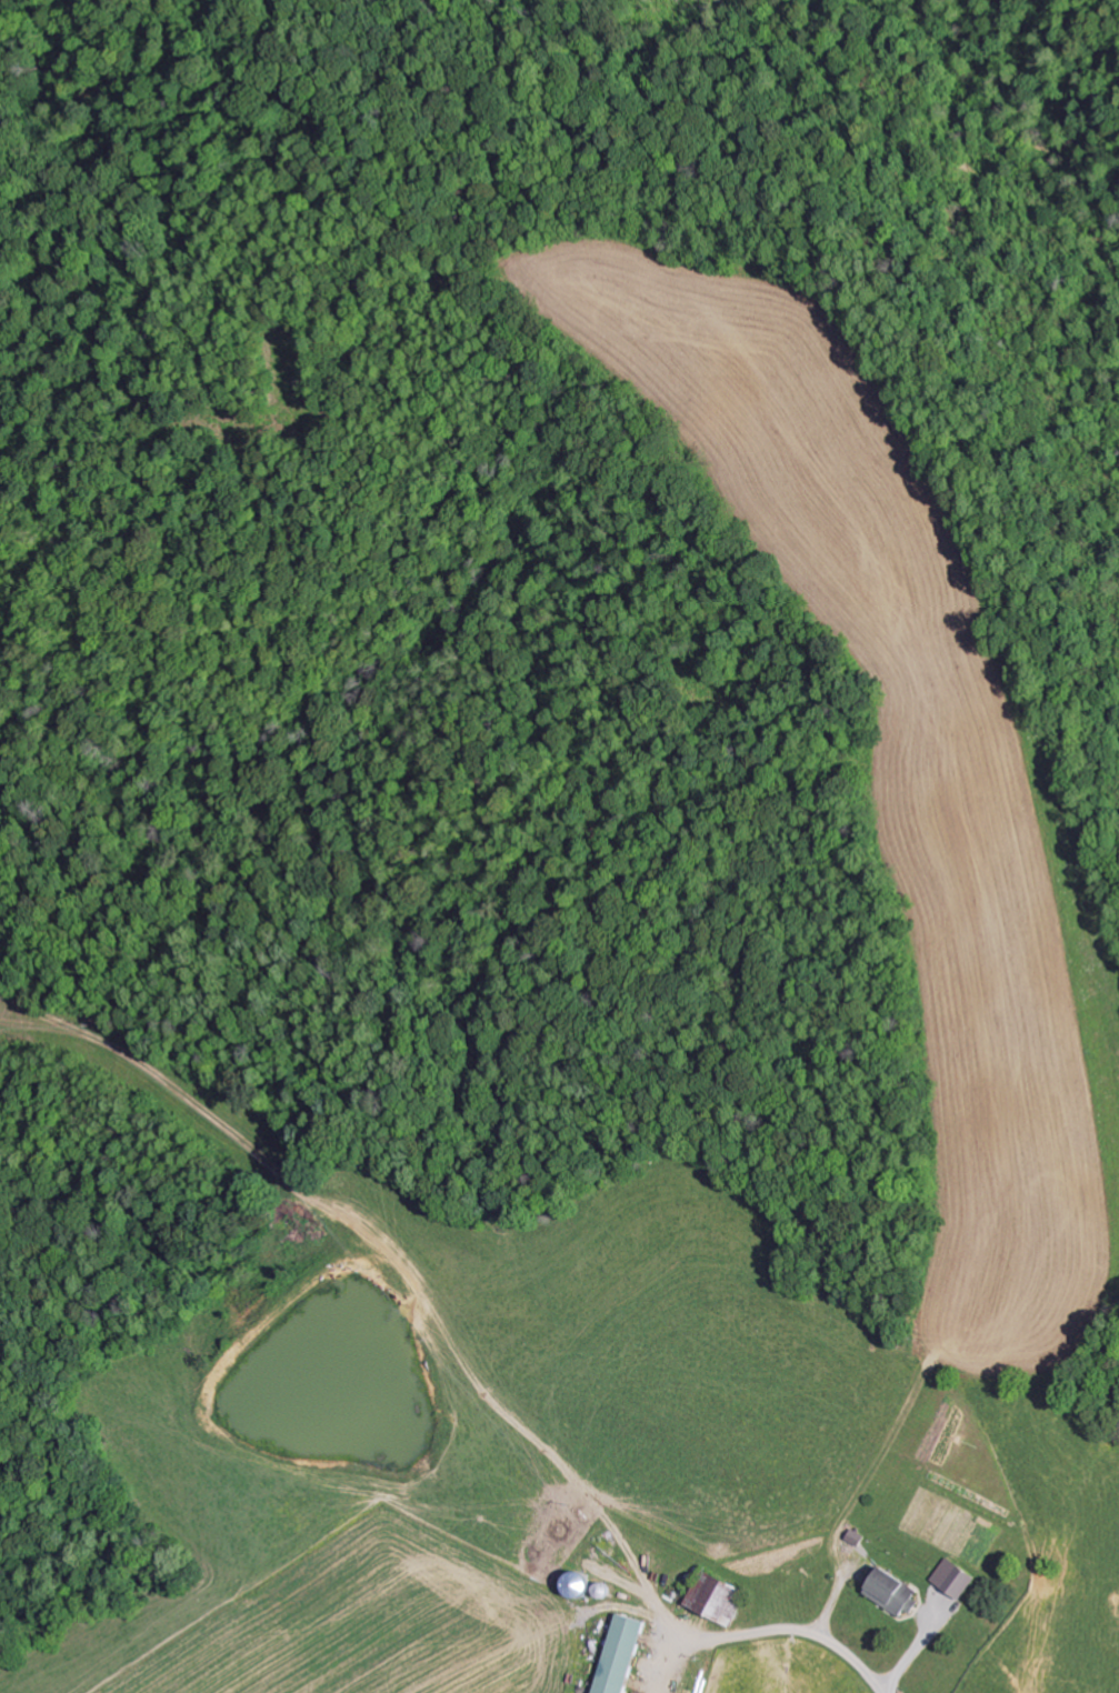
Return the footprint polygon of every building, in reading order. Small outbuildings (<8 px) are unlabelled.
[(970,1577),(941,1558),(925,1582),(954,1601),(970,1577)] [(913,1590),(868,1564),(853,1590),(901,1618),(912,1600),(908,1598),(913,1590)] [(723,1626),(739,1591),(695,1572),(680,1607),(723,1626)] [(638,1634),(641,1634),(644,1622),(610,1613),(588,1692),(622,1692),(638,1634)]
